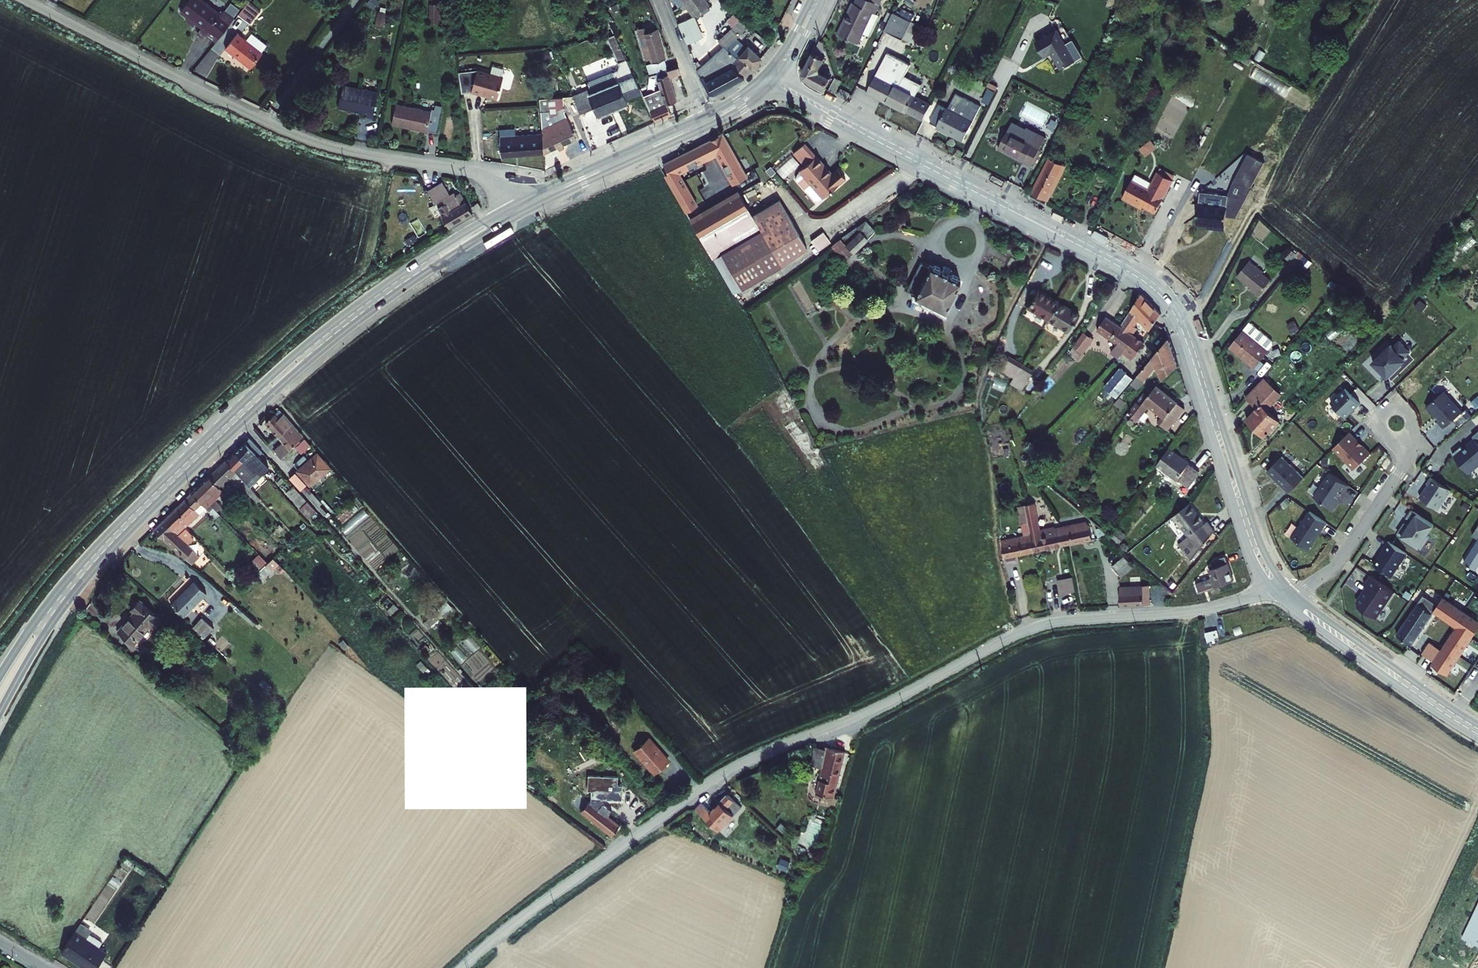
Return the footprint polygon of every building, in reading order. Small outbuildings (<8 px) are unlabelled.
[(203,0),(184,0),(179,7),(200,23),(195,29),(202,34),(204,31),(213,39),(228,19),(232,14),(222,7),(219,12),(203,0)] [(235,10),(249,21),(260,7),(250,0),(243,0),(235,10)] [(694,13),(711,2),(709,0),(685,0),(694,13)] [(879,0),(856,0),(855,0),(852,0),(848,8),(853,10),(849,19),(846,18),(839,32),(857,41),(863,30),(869,33),(880,13),(876,11),(881,1),(879,0)] [(848,8),(837,31),(839,32),(846,18),(849,19),(853,10),(848,8)] [(914,19),(897,10),(887,29),(905,38),(914,19)] [(693,14),(677,21),(686,40),(702,33),(693,14)] [(736,35),(739,32),(740,31),(734,25),(720,37),(726,44),(736,35)] [(641,30),(637,32),(644,57),(650,56),(654,71),(655,74),(668,70),(667,67),(655,27),(646,30),(644,27),(641,28),(641,30)] [(258,46),(234,28),(221,44),(234,54),(235,53),(247,61),(258,46)] [(1070,45),(1061,30),(1041,42),(1049,56),(1054,53),(1064,70),(1079,61),(1070,45)] [(615,32),(607,36),(610,42),(617,39),(615,32)] [(726,44),(718,51),(743,74),(761,55),(749,41),(746,45),(736,35),(726,44)] [(823,41),(819,39),(803,70),(806,76),(826,86),(832,74),(829,73),(830,71),(826,69),(824,71),(823,70),(822,69),(821,67),(820,65),(825,56),(821,54),(824,46),(823,41)] [(1085,57),(1076,41),(1070,45),(1079,61),(1085,57)] [(577,94),(580,104),(592,99),(597,111),(627,99),(622,87),(638,81),(621,45),(613,48),(619,61),(623,69),(614,72),(613,70),(588,81),(590,88),(577,94)] [(718,51),(698,67),(703,73),(700,75),(709,92),(743,74),(718,51)] [(611,64),(613,70),(614,72),(623,69),(619,61),(611,64)] [(497,94),(503,73),(491,69),(491,68),(478,64),(458,68),(462,88),(471,87),(481,90),(482,88),(487,90),(488,91),(497,94)] [(654,71),(647,73),(652,92),(660,90),(664,101),(675,98),(669,75),(681,72),(678,64),(667,67),(668,70),(655,74),(654,71)] [(908,86),(878,71),(869,88),(910,109),(911,108),(926,116),(934,101),(919,93),(925,80),(914,75),(908,86)] [(834,78),(830,86),(836,90),(838,86),(834,78)] [(588,81),(575,86),(577,94),(590,88),(588,81)] [(842,85),(838,90),(852,98),(855,92),(842,85)] [(378,92),(343,86),(340,106),(367,111),(366,116),(373,117),(378,92)] [(997,91),(990,88),(988,93),(994,96),(997,91)] [(966,137),(985,103),(960,89),(952,105),(943,100),(934,117),(941,122),(941,123),(966,137)] [(549,95),(539,95),(540,107),(550,106),(549,95)] [(664,101),(649,106),(655,118),(669,112),(664,101)] [(441,112),(398,104),(394,124),(428,131),(429,129),(437,131),(441,112)] [(541,127),(543,148),(556,143),(558,147),(565,144),(563,140),(576,134),(567,113),(561,116),(558,109),(550,113),(552,120),(541,124),(541,127)] [(514,121),(499,122),(499,130),(514,129),(514,121)] [(1014,121),(1000,146),(1034,165),(1050,135),(1029,124),(1027,128),(1014,121)] [(514,129),(499,130),(500,150),(543,148),(541,127),(514,129)] [(740,167),(719,130),(664,161),(670,173),(667,175),(690,217),(702,211),(679,170),(716,149),(734,181),(748,173),(745,168),(743,169),(741,167),(740,167)] [(1152,139),(1141,148),(1147,155),(1158,146),(1152,139)] [(810,163),(804,167),(805,168),(809,174),(804,178),(810,186),(816,182),(828,196),(828,197),(853,177),(845,166),(837,172),(821,153),(821,154),(810,140),(799,150),(810,163)] [(1069,164),(1055,156),(1037,190),(1051,197),(1069,164)] [(1166,169),(1165,172),(1179,179),(1180,176),(1166,169)] [(1158,183),(1142,174),(1129,197),(1144,204),(1145,202),(1162,212),(1179,180),(1179,179),(1165,172),(1164,171),(1158,183)] [(444,178),(428,187),(436,200),(444,196),(446,201),(439,205),(450,225),(474,211),(461,189),(457,192),(455,189),(451,191),(444,178)] [(828,196),(816,182),(810,186),(819,198),(822,198),(825,198),(828,196)] [(739,188),(702,211),(690,217),(701,235),(749,206),(739,188)] [(475,190),(470,193),(473,199),(479,195),(475,190)] [(780,194),(762,205),(786,245),(804,234),(780,194)] [(1206,205),(1202,224),(1230,228),(1233,209),(1223,208),(1225,198),(1216,197),(1214,197),(1211,198),(1209,199),(1208,200),(1206,202),(1206,205)] [(752,210),(749,206),(701,235),(735,290),(810,244),(804,234),(786,245),(762,205),(752,210)] [(871,213),(844,235),(854,247),(881,225),(871,213)] [(820,250),(832,242),(825,231),(812,239),(820,250)] [(1466,249),(1477,241),(1473,235),(1462,243),(1466,249)] [(1293,269),(1300,275),(1310,262),(1303,257),(1293,269)] [(930,263),(922,259),(908,287),(916,291),(915,292),(950,310),(957,297),(955,296),(964,278),(962,276),(963,274),(956,270),(954,273),(941,266),(942,264),(935,260),(934,262),(931,261),(930,263)] [(1255,296),(1263,303),(1276,287),(1268,280),(1269,279),(1255,267),(1242,283),(1256,295),(1255,296)] [(1331,293),(1338,298),(1344,290),(1338,285),(1331,293)] [(1065,299),(1045,287),(1034,304),(1054,316),(1065,299)] [(1144,296),(1122,327),(1133,335),(1136,332),(1133,330),(1141,319),(1153,329),(1164,314),(1144,296)] [(1086,312),(1065,299),(1054,316),(1074,328),(1078,321),(1079,322),(1086,312)] [(1108,317),(1098,330),(1127,351),(1137,337),(1133,335),(1122,327),(1108,317)] [(1263,335),(1255,328),(1249,336),(1257,342),(1263,335)] [(1098,339),(1089,333),(1079,346),(1088,353),(1098,339)] [(1249,336),(1237,350),(1245,357),(1244,358),(1262,373),(1275,358),(1273,356),(1278,350),(1277,347),(1263,335),(1257,342),(1249,336)] [(1151,347),(1137,337),(1127,351),(1135,357),(1133,360),(1137,362),(1142,356),(1144,357),(1151,347)] [(1180,366),(1172,338),(1118,402),(1128,410),(1150,384),(1147,382),(1160,367),(1166,381),(1180,366)] [(1412,348),(1402,338),(1395,344),(1393,342),(1375,359),(1390,374),(1408,357),(1406,355),(1412,348)] [(1027,360),(1014,352),(1005,365),(1019,374),(1027,360)] [(1039,367),(1027,360),(1019,374),(1014,381),(1026,388),(1039,367)] [(1138,376),(1126,366),(1109,386),(1121,396),(1138,376)] [(1191,406),(1164,382),(1149,399),(1145,397),(1133,411),(1137,414),(1137,416),(1138,417),(1139,418),(1141,418),(1142,416),(1143,415),(1144,416),(1156,402),(1168,412),(1163,418),(1173,427),(1191,406)] [(1253,424),(1272,440),(1287,424),(1275,413),(1288,398),(1269,383),(1253,402),(1264,412),(1253,424)] [(1348,385),(1334,399),(1348,414),(1363,401),(1348,385)] [(775,395),(781,402),(791,395),(785,387),(775,395)] [(1463,407),(1444,387),(1428,403),(1447,422),(1455,415),(1462,422),(1474,410),(1467,403),(1463,407)] [(1291,420),(1298,426),(1308,415),(1301,409),(1291,420)] [(281,434),(294,423),(287,415),(283,418),(278,412),(269,421),(281,434)] [(803,420),(814,436),(805,419),(803,420)] [(294,423),(281,434),(289,443),(280,451),(285,456),(306,437),(294,423)] [(1474,430),(1476,433),(1465,443),(1463,441),(1455,449),(1473,468),(1477,462),(1477,427),(1474,430)] [(1361,437),(1352,429),(1336,445),(1356,466),(1373,450),(1364,441),(1362,443),(1359,439),(1361,437)] [(252,435),(238,448),(247,458),(245,460),(250,466),(252,464),(258,471),(269,463),(260,453),(265,449),(252,435)] [(1207,466),(1176,443),(1164,459),(1195,482),(1207,466)] [(238,448),(231,456),(246,474),(248,472),(246,470),(250,466),(245,460),(247,458),(238,448)] [(1270,469),(1292,490),(1307,474),(1285,453),(1270,469)] [(318,454),(301,469),(314,483),(330,468),(318,454)] [(231,456),(213,473),(223,483),(225,482),(230,487),(239,480),(241,482),(243,480),(241,478),(246,474),(231,456)] [(1351,482),(1333,469),(1317,494),(1335,506),(1342,494),(1341,494),(1345,489),(1346,490),(1351,482)] [(299,470),(293,476),(303,487),(309,482),(299,470)] [(213,473),(197,488),(209,501),(210,502),(227,487),(223,483),(213,473)] [(1421,473),(1418,482),(1427,485),(1430,476),(1421,473)] [(1454,486),(1435,473),(1430,481),(1431,481),(1423,494),(1441,506),(1454,486)] [(296,484),(290,489),(310,511),(316,505),(296,484)] [(307,485),(303,489),(318,504),(322,500),(307,485)] [(197,488),(180,504),(192,517),(209,501),(197,488)] [(1035,532),(1039,550),(1069,543),(1064,525),(1045,530),(1037,500),(1027,503),(1035,532)] [(1210,521),(1195,501),(1179,514),(1194,533),(1188,538),(1202,556),(1221,529),(1213,519),(1210,521)] [(1035,532),(1027,503),(1021,504),(1029,533),(1004,538),(1008,556),(1039,550),(1035,532)] [(180,504),(166,517),(178,530),(187,521),(188,523),(194,518),(192,517),(180,504)] [(349,505),(336,513),(342,521),(354,513),(349,505)] [(1436,521),(1414,506),(1410,514),(1415,517),(1411,522),(1407,520),(1401,529),(1424,545),(1432,532),(1430,531),(1436,521)] [(1329,519),(1312,508),(1295,535),(1312,546),(1329,519)] [(166,517),(158,525),(188,554),(197,545),(195,543),(194,544),(178,530),(166,517)] [(209,517),(206,520),(209,523),(214,528),(217,525),(209,517)] [(1082,521),(1064,525),(1069,543),(1096,537),(1093,525),(1091,526),(1090,521),(1083,523),(1082,521)] [(1474,534),(1477,537),(1464,563),(1477,571),(1477,526),(1474,534)] [(1410,550),(1391,537),(1385,545),(1386,546),(1377,561),(1394,573),(1410,550)] [(264,551),(254,561),(262,570),(272,560),(264,551)] [(194,562),(200,567),(208,559),(202,554),(194,562)] [(1204,580),(1206,589),(1239,579),(1231,554),(1218,558),(1221,565),(1215,567),(1218,576),(1204,580)] [(1137,568),(1131,558),(1120,566),(1126,575),(1137,568)] [(1144,571),(1140,566),(1137,568),(1126,575),(1129,579),(1131,581),(1144,571)] [(1396,587),(1373,572),(1367,581),(1370,583),(1360,598),(1360,602),(1378,614),(1396,587)] [(195,574),(174,598),(186,609),(207,585),(195,574)] [(1080,591),(1076,576),(1062,580),(1066,595),(1080,591)] [(1156,583),(1127,585),(1128,604),(1157,602),(1156,583)] [(138,607),(121,625),(136,639),(153,620),(157,623),(165,614),(142,594),(134,604),(138,607)] [(1460,672),(1477,646),(1477,613),(1473,609),(1455,596),(1446,610),(1473,628),(1450,660),(1436,650),(1425,665),(1440,676),(1448,663),(1460,672)] [(1408,633),(1422,643),(1446,610),(1432,599),(1408,633)] [(194,626),(207,638),(217,628),(203,615),(194,626)] [(1221,629),(1214,631),(1217,639),(1224,637),(1221,629)] [(655,735),(651,738),(657,745),(661,742),(655,735)] [(657,745),(651,738),(644,744),(650,751),(647,754),(656,764),(659,761),(665,768),(673,761),(667,754),(670,752),(661,742),(657,745)] [(644,744),(641,748),(647,754),(650,751),(644,744)] [(828,749),(823,769),(838,773),(842,752),(828,749)] [(676,758),(670,752),(667,754),(673,761),(676,758)] [(659,761),(656,764),(662,771),(665,768),(659,761)] [(816,801),(831,805),(838,773),(823,769),(816,801)] [(622,787),(612,775),(592,795),(595,798),(587,807),(617,831),(625,821),(607,807),(614,800),(611,797),(622,787)] [(737,792),(721,808),(734,821),(750,805),(737,792)] [(721,808),(710,798),(704,804),(728,827),(734,821),(721,808)] [(816,844),(823,821),(814,818),(807,841),(816,844)] [(1467,936),(1477,942),(1477,914),(1467,936)] [(89,921),(86,919),(76,934),(78,936),(89,921)] [(89,921),(78,936),(76,934),(67,947),(73,952),(77,946),(94,958),(91,964),(96,967),(97,967),(112,947),(103,941),(90,932),(94,927),(96,925),(89,921)] [(107,935),(94,927),(90,932),(103,941),(107,935)] [(77,946),(73,952),(91,964),(94,958),(77,946)]
